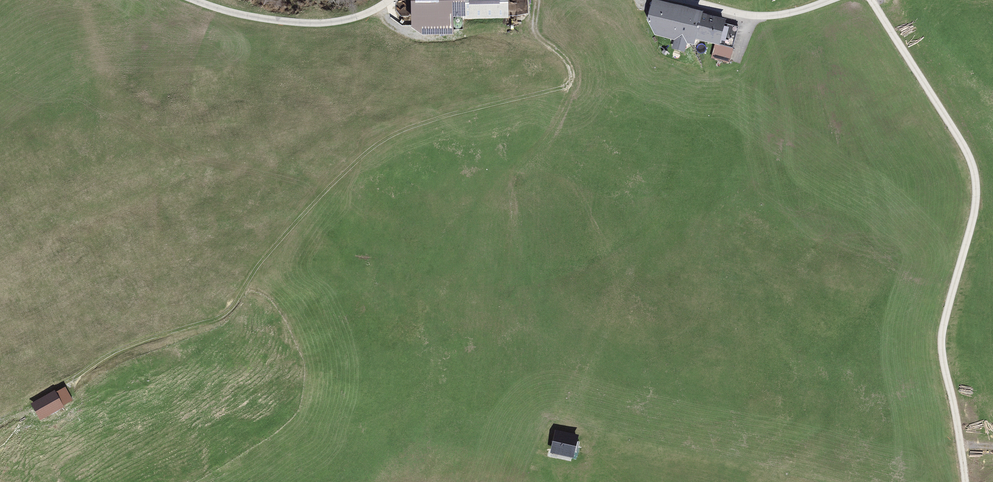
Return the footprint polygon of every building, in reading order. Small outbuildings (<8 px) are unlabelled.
[(418,20),(509,19),(508,0),(418,0),(418,20)] [(681,12),(654,6),(649,30),(675,36),(681,12)] [(730,24),(701,15),(694,37),(723,46),(730,24)] [(736,50),(717,46),(713,60),(731,65),(736,50)] [(55,392),(33,404),(42,421),(64,408),(55,392)] [(570,440),(558,436),(553,454),(565,457),(570,440)]
